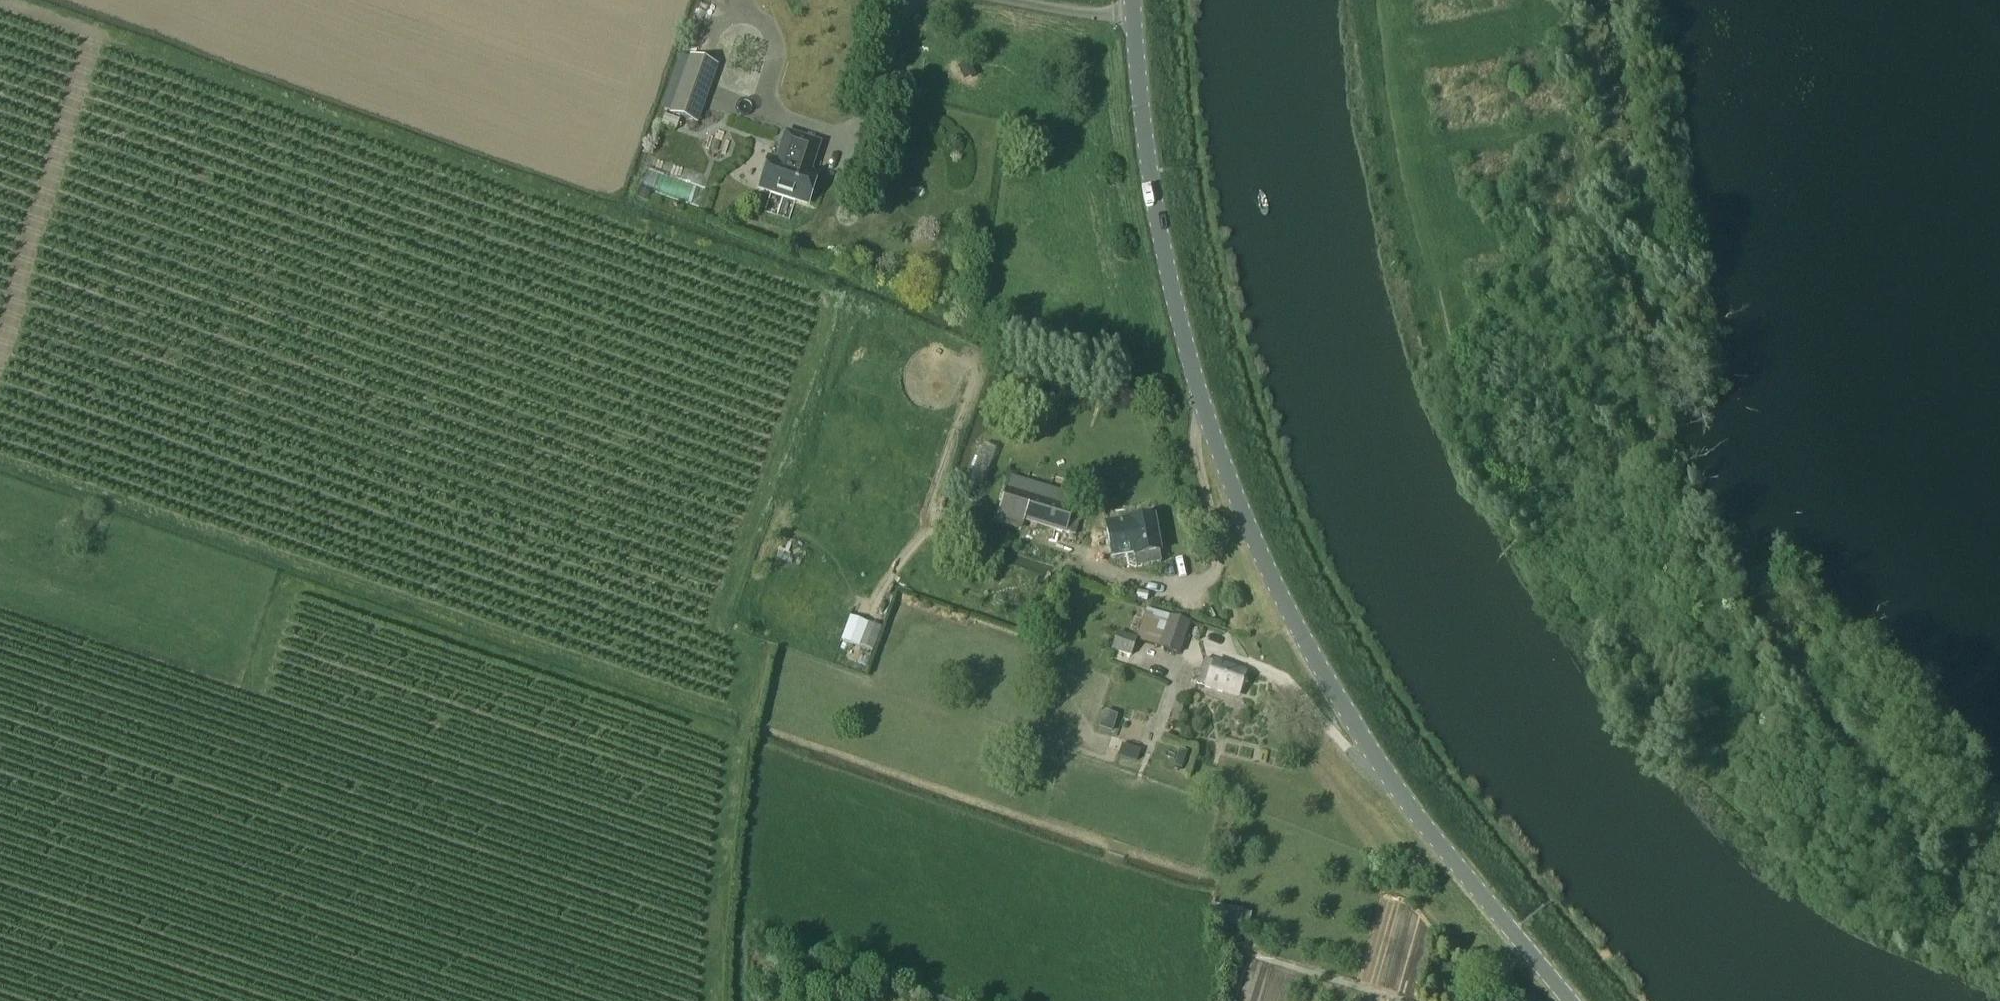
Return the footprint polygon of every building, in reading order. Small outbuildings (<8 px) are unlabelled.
[(696,122),(716,65),(690,55),(669,112),(696,122)] [(812,160),(818,143),(785,132),(779,149),(783,150),(779,162),(768,158),(758,187),(776,193),(776,190),(790,195),(789,197),(807,203),(816,174),(805,170),(809,159),(812,160)] [(642,191),(640,199),(647,202),(650,193),(642,191)] [(984,482),(995,449),(984,445),(973,478),(984,482)] [(1081,512),(1031,497),(1006,489),(996,523),(1021,530),(1024,520),(1074,535),(1081,512)] [(1111,526),(1105,528),(1111,561),(1126,558),(1128,566),(1136,568),(1161,563),(1159,553),(1160,553),(1153,518),(1128,523),(1111,526)] [(1138,592),(1136,600),(1146,602),(1148,594),(1138,592)] [(1179,654),(1189,623),(1148,609),(1137,639),(1179,654)] [(874,652),(882,628),(868,624),(860,647),(874,652)] [(1111,650),(1130,657),(1136,639),(1117,632),(1111,650)] [(1205,659),(1201,673),(1196,671),(1193,678),(1198,680),(1197,684),(1206,687),(1205,687),(1223,693),(1224,688),(1239,693),(1246,673),(1205,659)] [(1176,705),(1171,721),(1179,723),(1183,707),(1176,705)] [(1123,741),(1119,753),(1139,759),(1143,747),(1123,741)] [(1180,752),(1174,769),(1182,771),(1188,754),(1180,752)] [(1219,756),(1217,765),(1223,766),(1224,762),(1225,761),(1225,758),(1219,756)]
